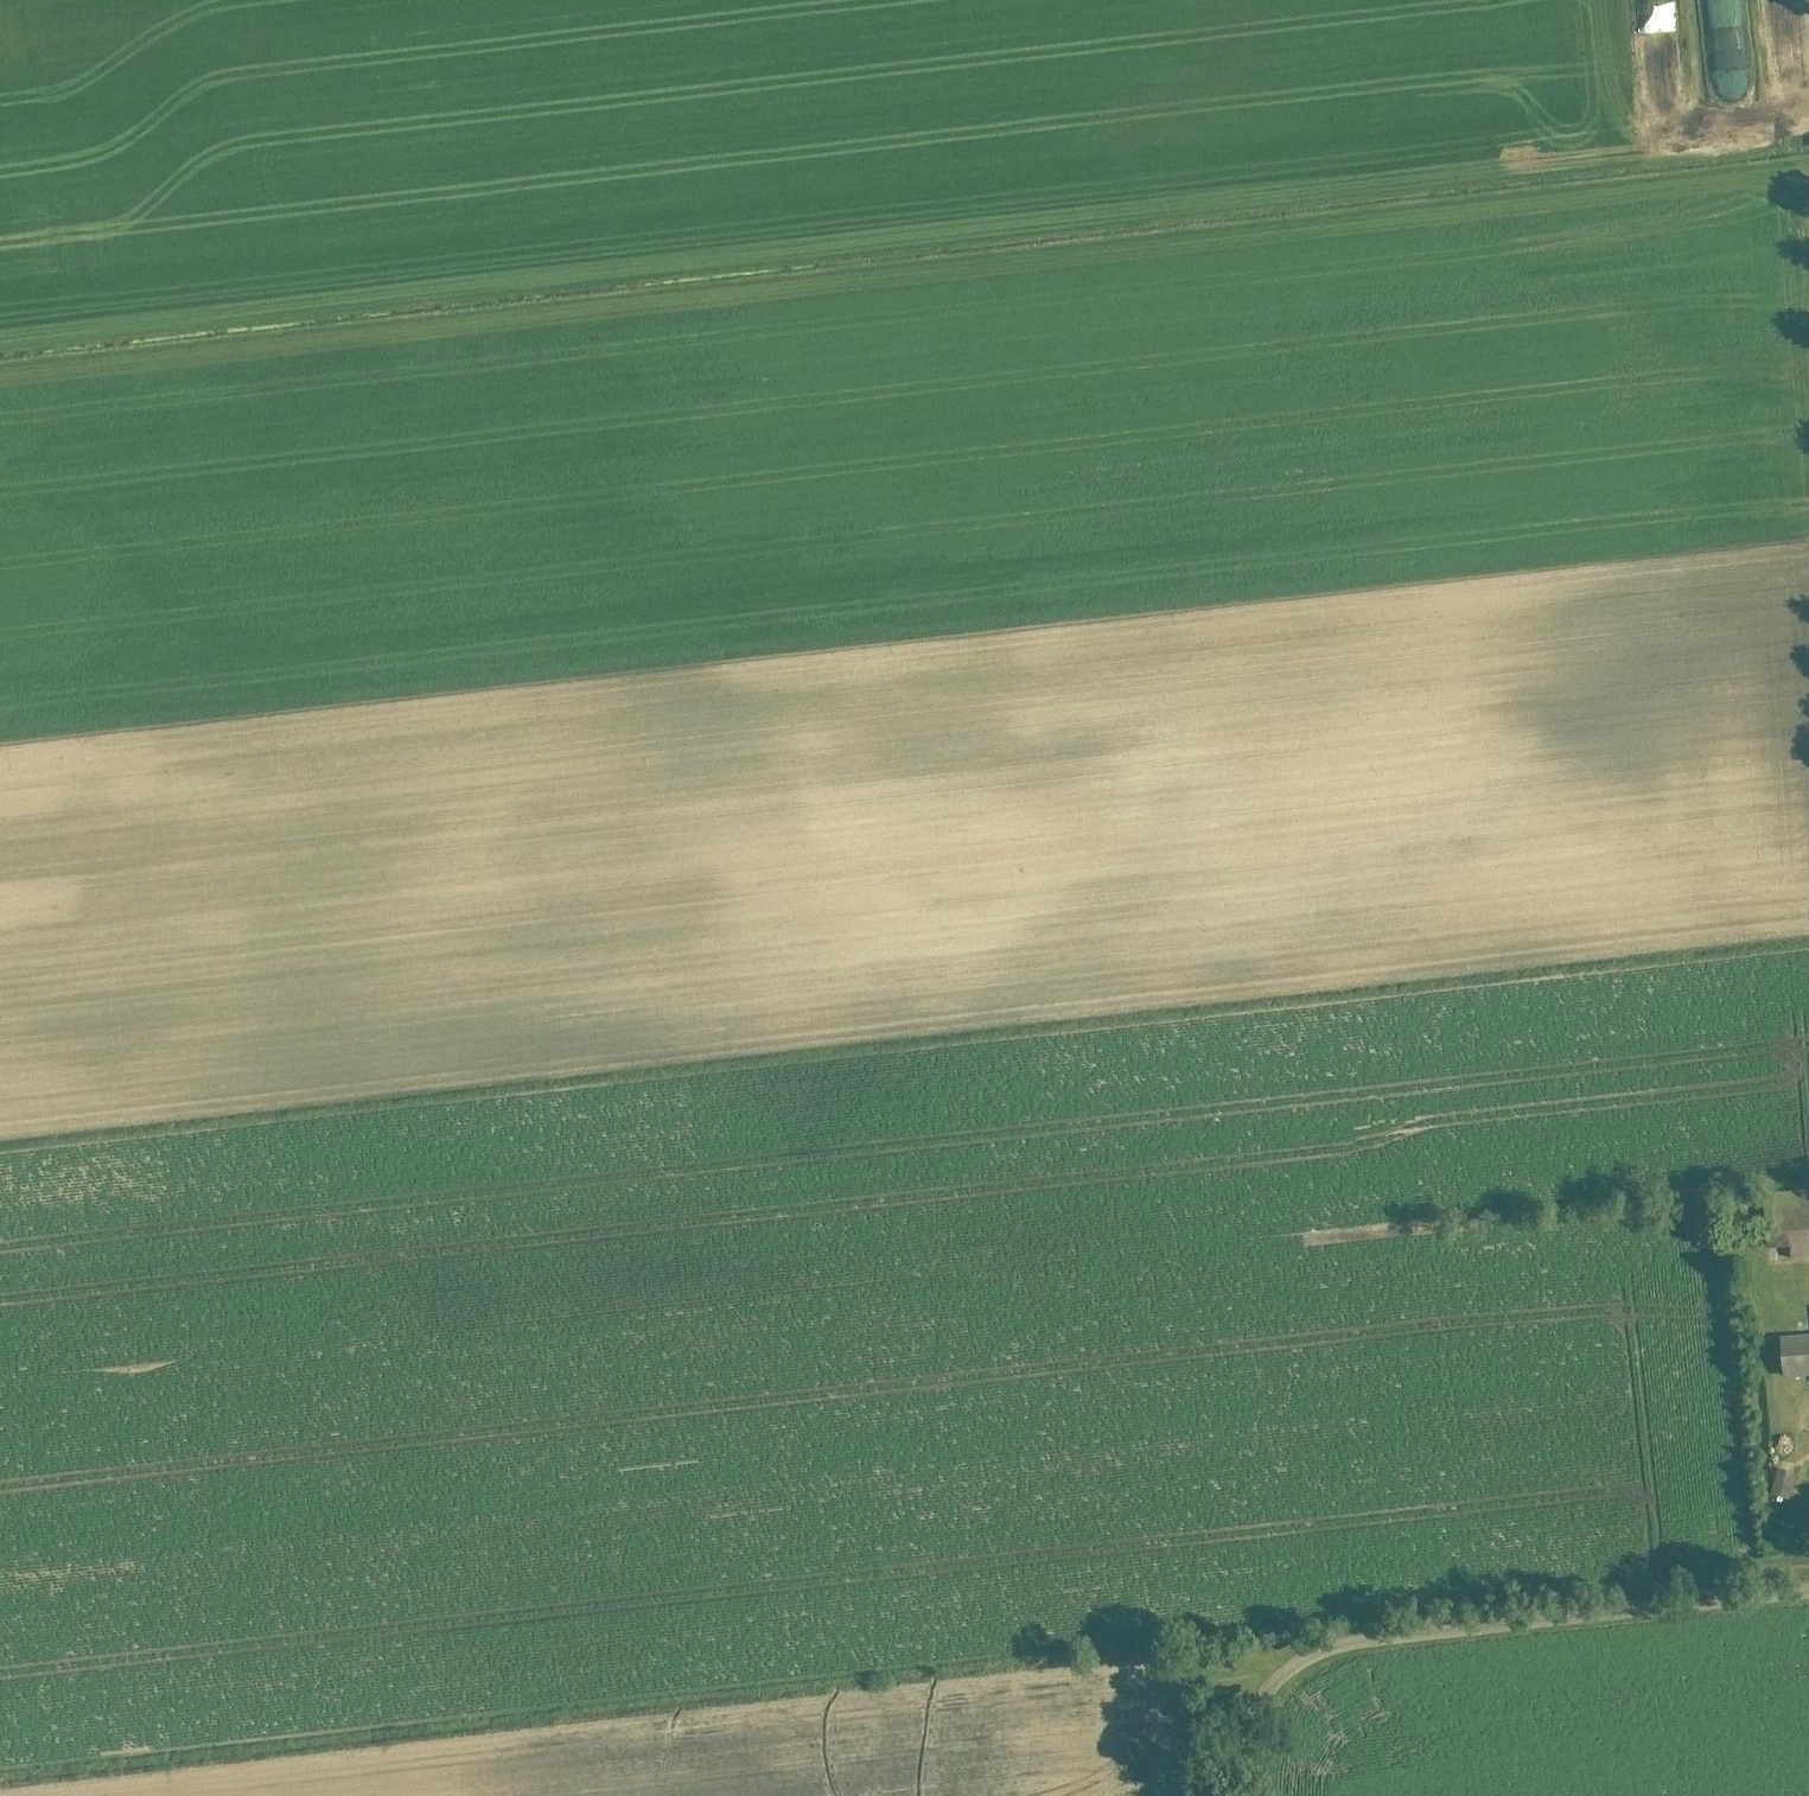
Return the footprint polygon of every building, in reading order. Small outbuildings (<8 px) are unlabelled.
[(1779,1198),(1782,1261),(1808,1260),(1808,1197),(1779,1198)] [(1779,1343),(1782,1382),(1808,1381),(1808,1342),(1779,1343)] [(1771,1500),(1790,1505),(1797,1481),(1778,1475),(1771,1500)]
